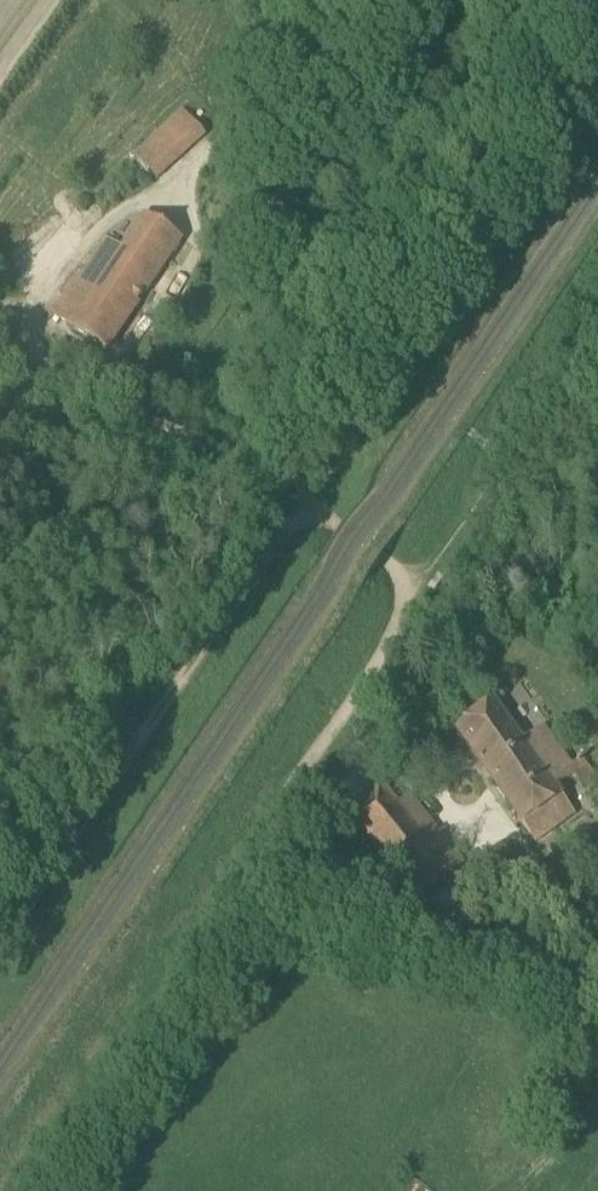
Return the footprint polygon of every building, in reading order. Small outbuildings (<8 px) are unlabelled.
[(158,180),(208,133),(183,106),(133,153),(158,180)] [(71,327),(107,351),(182,239),(146,215),(124,249),(108,238),(83,275),(80,274),(53,315),(71,327)] [(495,702),(457,730),(524,826),(564,797),(559,789),(557,787),(566,781),(574,775),(575,777),(582,787),(593,779),(585,768),(580,760),(578,762),(572,766),(545,726),(524,741),(495,702)] [(454,854),(412,796),(400,805),(381,786),(348,813),(396,872),(417,900),(453,875),(444,861),(454,854)]
